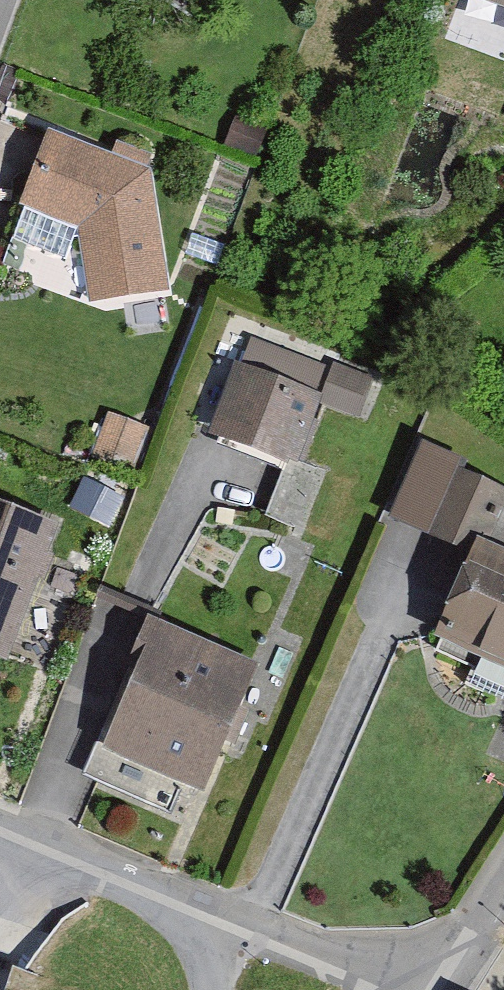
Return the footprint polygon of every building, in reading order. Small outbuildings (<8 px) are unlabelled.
[(484,7),(503,15),(503,0),(486,0),(484,7)] [(158,171),(57,138),(31,216),(88,234),(94,307),(169,300),(158,171)] [(318,399),(361,416),(377,375),(335,358),(318,399)] [(317,388),(246,359),(214,436),(286,465),(317,388)] [(428,526),(470,546),(476,532),(487,537),(503,501),(503,482),(459,460),(428,526)] [(0,508),(0,661),(9,665),(58,529),(0,508)] [(476,532),(470,546),(433,628),(503,660),(503,545),(487,537),(476,532)] [(254,656),(145,611),(126,656),(132,658),(99,740),(203,782),(254,656)]
